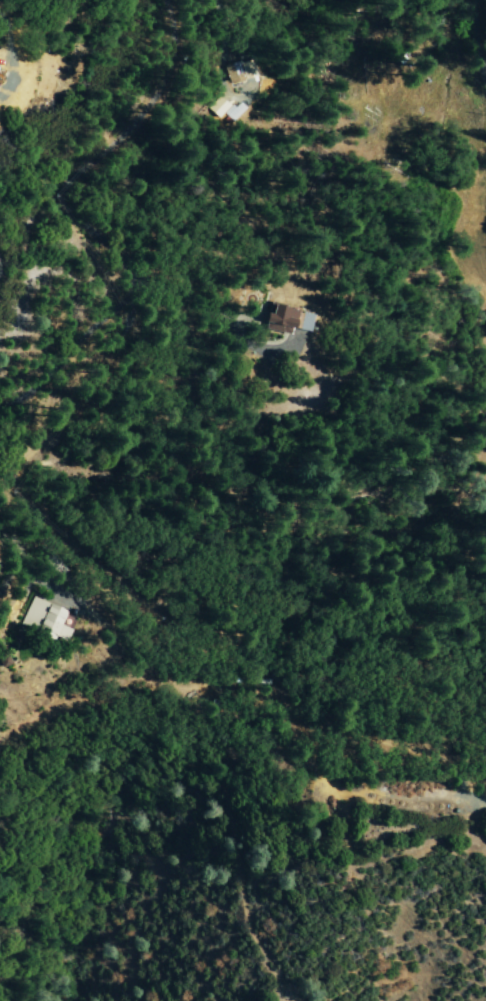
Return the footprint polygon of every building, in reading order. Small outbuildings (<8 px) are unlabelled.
[(217,118),(229,106),(218,96),(207,109),(217,118)] [(290,335),(295,309),(273,305),(271,314),(266,313),(263,330),(290,335)] [(66,610),(32,597),(20,626),(54,639),(54,638),(66,642),(71,630),(60,626),(66,610)]
